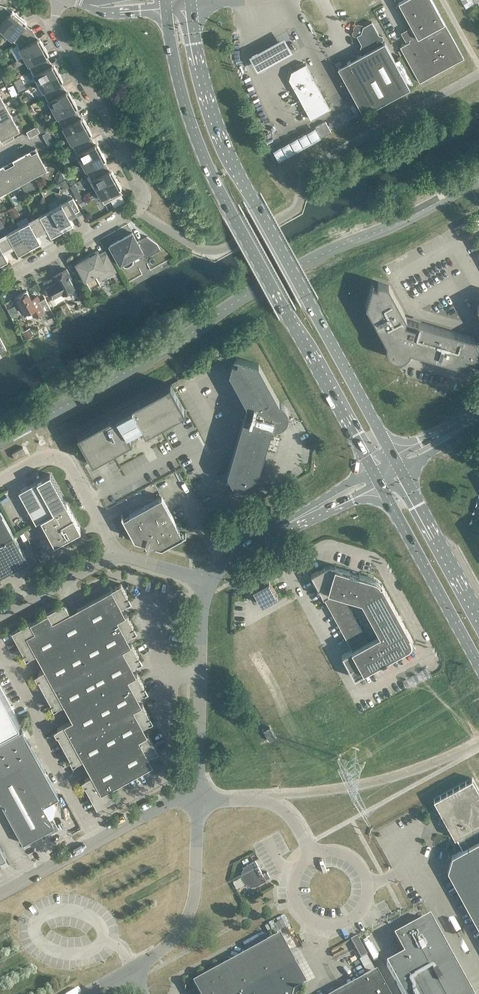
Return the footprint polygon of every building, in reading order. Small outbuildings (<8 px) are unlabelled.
[(398,2),(413,28),(409,42),(400,46),(419,82),(464,58),(432,0),(402,0),(398,2)] [(0,4),(0,29),(5,33),(20,16),(13,10),(11,12),(6,8),(6,6),(0,4)] [(27,22),(20,16),(5,33),(12,39),(11,39),(12,39),(16,42),(16,43),(17,43),(35,34),(31,28),(30,28),(25,24),(27,22)] [(373,108),(410,88),(384,42),(383,43),(382,40),(382,39),(383,39),(383,38),(383,37),(383,36),(382,36),(382,35),(381,35),(380,35),(379,35),(372,22),(358,29),(360,33),(369,50),(348,62),(373,108)] [(37,39),(35,34),(17,43),(17,44),(20,48),(20,49),(24,57),(44,46),(40,38),(37,39)] [(292,57),(283,39),(246,59),(256,76),(292,57)] [(49,54),(44,46),(24,57),(28,64),(29,65),(31,69),(31,70),(49,60),(46,55),(49,54)] [(0,54),(0,57),(3,62),(9,59),(4,51),(0,54)] [(52,65),(49,60),(31,70),(32,71),(32,70),(34,75),(34,76),(34,75),(39,83),(59,72),(54,64),(52,65)] [(291,72),(289,79),(311,119),(330,108),(306,64),(291,72)] [(63,80),(59,72),(39,83),(43,91),(45,96),(46,96),(63,87),(61,82),(63,80)] [(20,76),(14,80),(16,84),(23,81),(20,76)] [(66,92),(63,87),(46,96),(46,97),(48,101),(49,102),(53,109),(73,98),(68,90),(66,92)] [(77,107),(73,98),(53,109),(57,117),(57,118),(60,122),(60,123),(78,113),(75,108),(77,107)] [(5,103),(0,105),(0,123),(12,116),(8,109),(7,108),(5,104),(5,103)] [(80,118),(78,113),(60,123),(61,123),(63,127),(63,128),(67,136),(87,125),(83,117),(80,118)] [(12,116),(0,123),(0,136),(1,139),(0,139),(0,140),(2,139),(4,143),(3,143),(3,144),(14,138),(12,134),(19,130),(19,129),(16,124),(12,116)] [(42,117),(35,120),(38,126),(45,122),(42,117)] [(331,132),(326,122),(316,127),(321,138),(331,132)] [(44,124),(38,127),(41,132),(47,129),(44,124)] [(40,131),(37,125),(26,131),(30,137),(40,131)] [(92,133),(87,125),(67,136),(71,143),(72,144),(74,148),(74,149),(92,139),(89,134),(92,133)] [(49,131),(43,134),(49,145),(54,141),(49,131)] [(95,144),(92,139),(74,149),(75,149),(77,154),(77,155),(78,154),(82,162),(102,151),(97,143),(95,144)] [(47,168),(36,149),(35,149),(36,151),(32,153),(30,151),(22,156),(33,176),(40,171),(40,172),(41,171),(45,169),(47,168)] [(106,159),(102,151),(82,162),(86,170),(89,175),(88,175),(89,175),(106,166),(104,161),(106,159)] [(33,176),(22,156),(14,160),(15,163),(10,165),(9,163),(20,183),(20,182),(25,180),(33,176)] [(9,163),(10,165),(5,168),(4,165),(0,168),(0,178),(7,190),(14,186),(15,186),(15,185),(19,183),(20,183),(9,163)] [(109,171),(106,166),(89,175),(89,176),(92,180),(91,180),(92,181),(96,188),(116,177),(112,169),(109,171)] [(121,187),(116,177),(96,188),(101,197),(101,198),(104,202),(104,203),(104,204),(122,194),(119,188),(121,187)] [(73,197),(68,200),(74,212),(79,209),(73,197)] [(85,197),(79,200),(83,207),(88,204),(85,197)] [(74,212),(68,200),(62,203),(51,209),(62,230),(73,224),(69,215),(74,212)] [(15,207),(10,210),(13,215),(18,212),(15,207)] [(62,230),(51,209),(40,215),(35,218),(41,230),(46,227),(51,236),(62,230)] [(41,230),(35,218),(29,221),(18,227),(30,248),(41,242),(36,233),(41,230)] [(2,236),(9,248),(14,245),(18,254),(30,248),(18,227),(8,233),(1,221),(0,221),(0,232),(2,236)] [(132,261),(132,259),(131,257),(142,251),(146,257),(160,249),(157,244),(147,236),(137,241),(132,233),(124,237),(124,239),(120,241),(119,240),(110,245),(120,263),(122,262),(123,264),(125,265),(127,265),(131,263),(132,261)] [(2,236),(0,237),(0,264),(8,259),(3,251),(9,248),(2,236)] [(77,263),(85,279),(90,288),(100,283),(99,280),(116,271),(105,252),(106,254),(100,257),(97,252),(77,263)] [(53,276),(56,282),(47,288),(52,298),(62,293),(63,295),(76,287),(66,269),(53,276)] [(372,284),(366,305),(386,343),(386,344),(386,346),(386,347),(386,349),(386,350),(387,352),(387,353),(388,354),(389,356),(390,356),(392,357),(393,358),(395,359),(396,359),(398,359),(399,359),(400,359),(402,359),(403,358),(404,358),(405,357),(406,357),(407,356),(408,355),(409,353),(410,352),(410,351),(410,350),(460,364),(478,354),(477,350),(478,348),(478,346),(475,338),(407,318),(389,285),(378,282),(377,287),(373,285),(373,284),(372,284)] [(31,299),(27,290),(15,297),(20,306),(18,307),(21,313),(23,311),(24,313),(30,310),(34,316),(45,310),(37,295),(31,299)] [(30,328),(22,332),(25,338),(33,334),(30,328)] [(239,485),(258,475),(272,426),(275,426),(276,426),(278,426),(279,426),(281,425),(282,425),(284,424),(285,423),(285,422),(286,421),(287,420),(288,418),(288,417),(288,416),(288,415),(288,413),(288,412),(288,410),(287,409),(287,408),(286,407),(285,405),(284,404),(282,403),(281,403),(280,402),(279,402),(259,364),(237,358),(237,359),(238,359),(237,363),(232,362),(229,373),(247,405),(227,473),(233,483),(237,481),(239,485)] [(171,384),(170,384),(77,434),(77,435),(78,435),(92,461),(92,462),(132,440),(128,433),(133,430),(133,431),(134,431),(135,431),(136,431),(136,430),(137,430),(137,429),(136,428),(142,425),(145,432),(145,433),(185,411),(170,384),(171,384)] [(15,459),(26,453),(23,447),(12,453),(15,459)] [(80,530),(50,474),(19,491),(36,522),(41,520),(54,544),(80,530)] [(161,496),(123,518),(134,539),(144,542),(147,546),(151,544),(161,547),(183,535),(161,496)] [(21,565),(23,564),(24,562),(25,560),(25,559),(25,557),(24,555),(2,514),(1,513),(0,512),(0,577),(21,565)] [(311,574),(325,599),(352,649),(342,655),(354,678),(415,644),(382,584),(373,577),(335,566),(324,567),(311,574)] [(262,604),(278,595),(269,579),(253,588),(262,604)] [(131,602),(121,584),(69,612),(64,602),(47,612),(47,613),(31,622),(30,621),(12,631),(27,658),(36,653),(45,669),(35,674),(54,709),(64,704),(72,720),(54,730),(73,764),(83,759),(92,775),(82,780),(97,807),(116,797),(111,788),(153,765),(148,756),(158,751),(148,733),(147,734),(143,726),(152,721),(143,704),(142,704),(137,696),(147,691),(137,674),(136,674),(132,666),(141,661),(132,644),(131,644),(127,637),(136,631),(126,614),(125,615),(121,607),(131,602)] [(20,722),(0,686),(0,733),(20,722)] [(270,727),(264,730),(269,741),(275,738),(270,727)] [(22,730),(0,742),(0,802),(23,844),(41,834),(43,837),(59,829),(45,805),(59,797),(22,730)] [(434,800),(455,838),(456,838),(462,849),(452,855),(448,870),(478,927),(478,791),(472,778),(434,800)] [(255,860),(246,865),(245,866),(244,867),(243,868),(242,869),(242,871),(241,872),(241,873),(241,874),(241,875),(242,876),(242,877),(243,879),(243,880),(244,881),(245,882),(246,883),(248,884),(249,884),(250,884),(251,885),(253,885),(254,885),(256,884),(257,883),(270,877),(267,871),(263,874),(255,860)] [(402,993),(472,993),(431,920),(396,940),(405,958),(388,968),(402,993)] [(294,993),(307,987),(280,937),(199,982),(200,984),(193,987),(196,993),(294,993)] [(367,955),(357,937),(351,940),(361,959),(367,955)] [(377,973),(339,993),(388,993),(377,973)]
